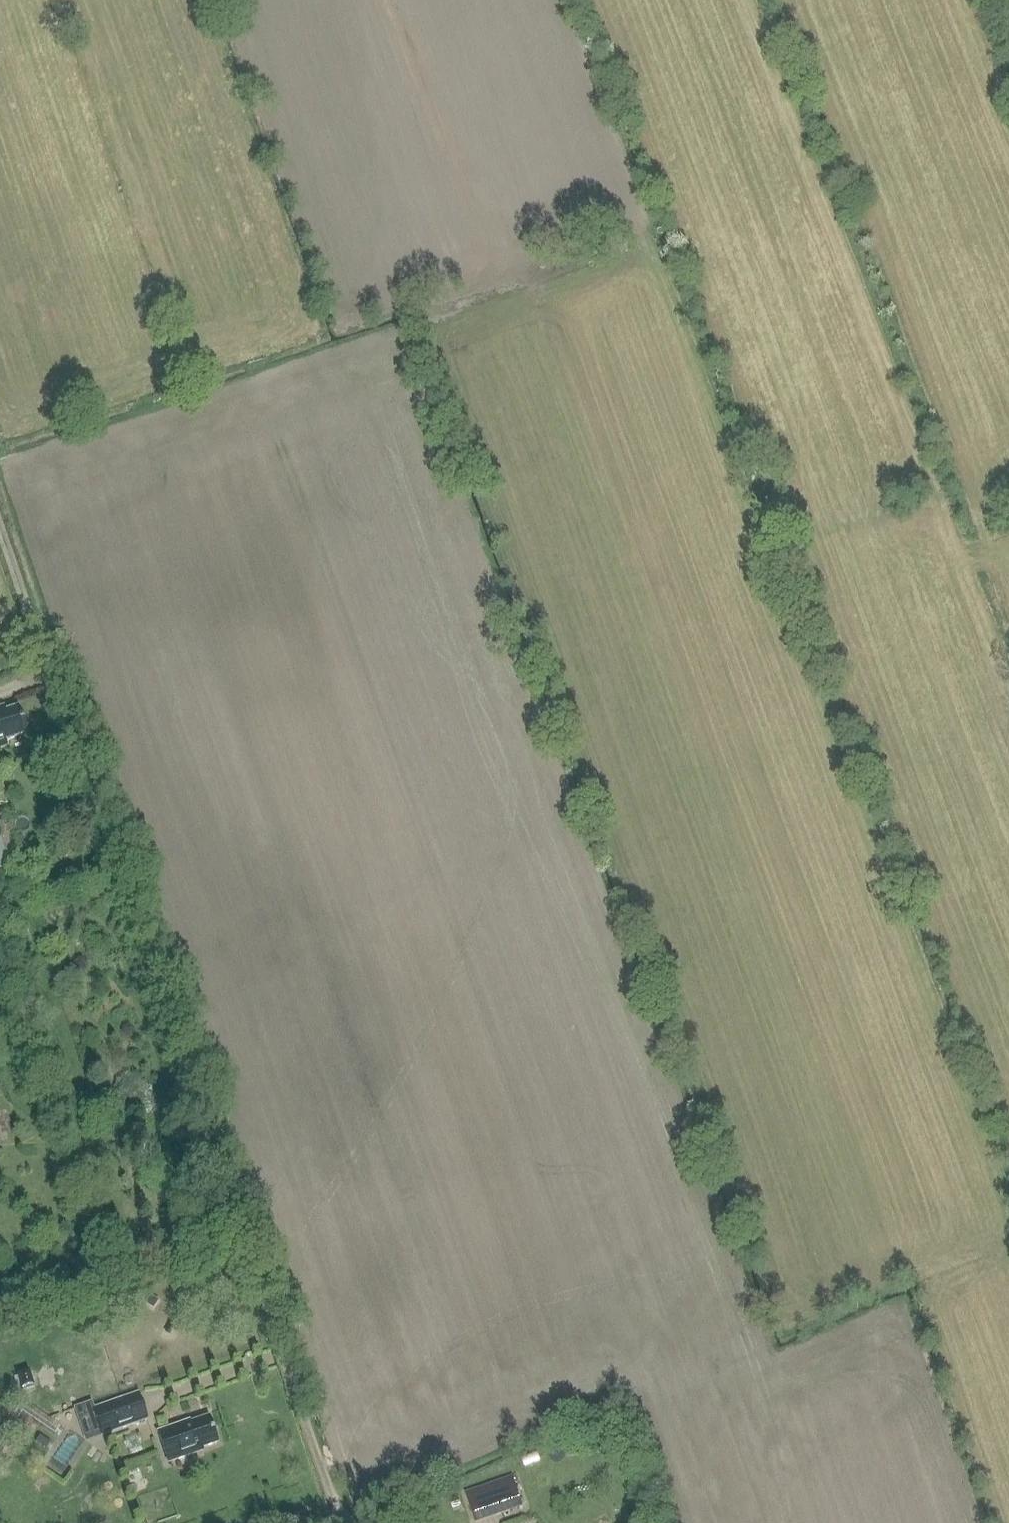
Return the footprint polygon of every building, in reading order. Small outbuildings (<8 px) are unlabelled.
[(7,746),(5,741),(26,734),(17,707),(6,711),(4,705),(0,707),(0,748),(7,746)] [(9,804),(0,777),(0,807),(9,804)] [(9,820),(0,822),(0,874),(22,867),(9,820)] [(29,1370),(16,1374),(22,1391),(35,1387),(29,1370)] [(85,1441),(147,1419),(138,1392),(94,1408),(91,1401),(73,1407),(85,1441)] [(168,1462),(202,1450),(202,1447),(217,1442),(208,1416),(183,1425),(182,1423),(158,1432),(168,1462)] [(81,1443),(66,1437),(52,1466),(67,1473),(81,1443)] [(514,1481),(503,1485),(511,1509),(523,1505),(514,1481)]
